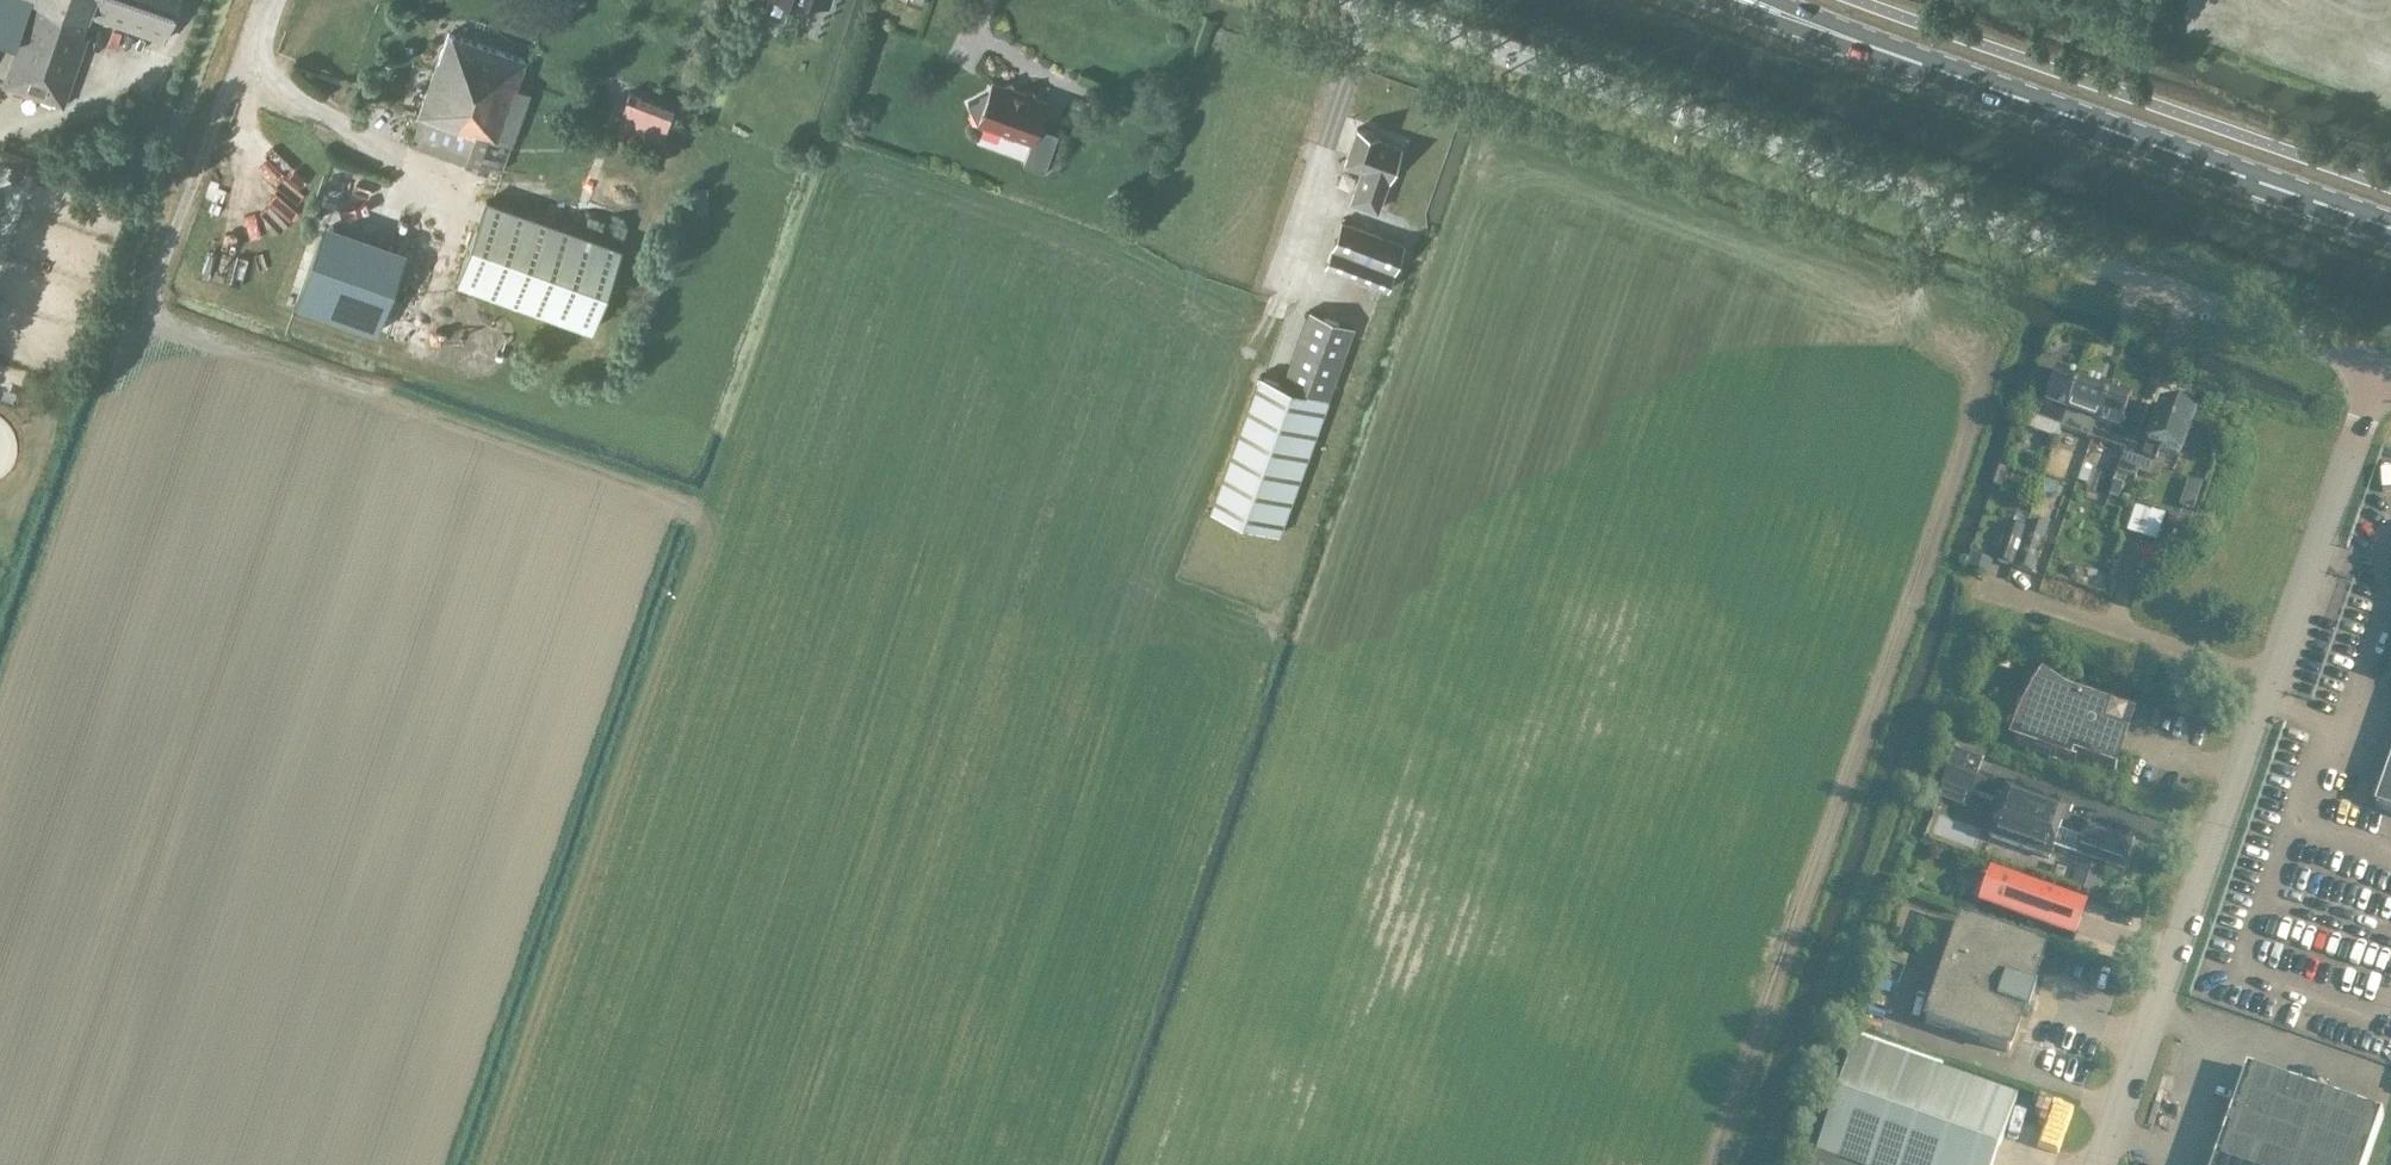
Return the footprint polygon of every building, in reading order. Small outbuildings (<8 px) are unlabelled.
[(18,43),(33,0),(0,0),(0,37),(18,43)] [(18,43),(15,51),(4,84),(64,106),(89,36),(83,34),(90,14),(165,40),(179,0),(33,0),(18,43)] [(432,151),(488,171),(490,165),(503,169),(508,155),(515,135),(518,136),(527,111),(511,105),(527,60),(450,32),(419,117),(421,117),(412,144),(432,151)] [(1025,163),(1047,170),(1060,134),(1040,127),(1049,101),(1039,98),(1035,88),(1027,92),(1017,88),(1013,80),(1004,85),(994,81),(989,94),(970,103),(979,123),(1032,142),(1025,163)] [(617,133),(659,149),(671,118),(628,102),(617,133)] [(1381,138),(1381,136),(1359,128),(1347,164),(1362,170),(1352,201),(1379,210),(1402,146),(1381,138)] [(459,280),(594,327),(622,246),(534,215),(491,200),(487,199),(459,280)] [(1327,266),(1390,290),(1406,243),(1344,221),(1327,266)] [(405,254),(323,225),(296,302),(379,330),(405,254)] [(1215,507),(1280,532),(1331,399),(1356,327),(1311,310),(1285,382),(1266,374),(1215,507)] [(2039,376),(2026,412),(2061,424),(2078,373),(2056,366),(2051,380),(2039,376)] [(2078,373),(2061,424),(2092,435),(2097,420),(2097,419),(2109,384),(2078,373)] [(2097,420),(2092,435),(2123,446),(2137,408),(2127,404),(2131,392),(2109,384),(2097,419),(2097,420)] [(2179,453),(2193,413),(2194,410),(2173,402),(2172,406),(2160,402),(2155,415),(2148,413),(2138,442),(2127,439),(2116,469),(2135,475),(2137,471),(2151,476),(2156,461),(2155,460),(2141,456),(2146,441),(2160,446),(2179,453)] [(2141,456),(2155,460),(2160,446),(2146,441),(2141,456)] [(2122,480),(2112,477),(2108,491),(2117,494),(2122,480)] [(2145,508),(2135,505),(2128,528),(2168,540),(2177,514),(2190,518),(2196,501),(2151,488),(2145,508)] [(2014,564),(2029,569),(2042,532),(2045,523),(2030,518),(2014,564)] [(1993,557),(2013,564),(2026,527),(2005,520),(1993,557)] [(1967,565),(1987,570),(1990,559),(1970,553),(1967,565)] [(2074,761),(2075,760),(2070,758),(2072,753),(2115,767),(2115,766),(2109,764),(2121,727),(2099,720),(2104,703),(2127,711),(2128,709),(2064,687),(2040,672),(2039,673),(2045,677),(2036,691),(2028,707),(2020,723),(2014,740),(2074,761)] [(1984,751),(1957,741),(1944,779),(1971,788),(1984,751)] [(2390,809),(2390,760),(2376,803),(2390,809)] [(1987,775),(1981,791),(1993,795),(1996,787),(2005,790),(1990,831),(2049,852),(2058,827),(2081,835),(2076,848),(2123,865),(2134,833),(2087,817),(2085,822),(2063,814),(2067,802),(2008,781),(2007,782),(1987,775)] [(2070,882),(2094,891),(2102,868),(2079,859),(2070,882)] [(1978,903),(2073,936),(2085,903),(1990,869),(1978,903)] [(2031,985),(2044,948),(1959,919),(1924,1019),(2009,1048),(2022,1011),(2026,1013),(2029,1005),(2034,1007),(2037,996),(2033,995),(2035,987),(2031,985)] [(2017,1096),(1855,1039),(1813,1156),(1810,1164),(1992,1164),(2017,1096)] [(2383,1112),(2248,1065),(2213,1164),(2365,1164),(2383,1112)]
